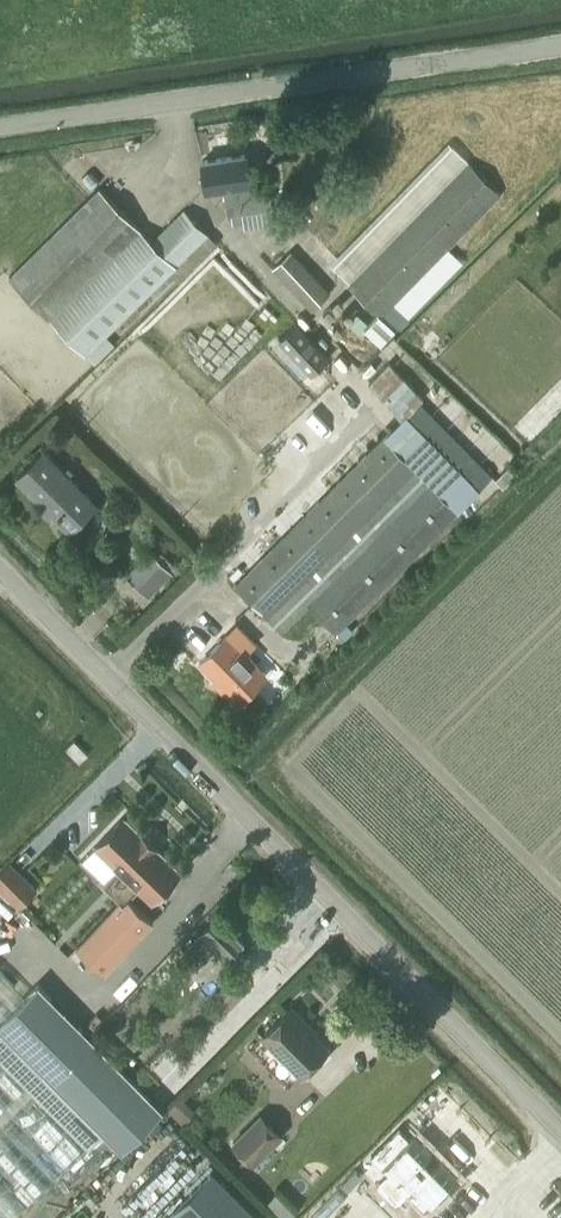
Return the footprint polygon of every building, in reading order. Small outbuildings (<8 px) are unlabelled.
[(251,183),(246,156),(202,163),(207,192),(225,188),(229,215),(231,215),(241,213),(272,208),(267,180),(251,183)] [(380,314),(372,323),(367,327),(383,342),(460,263),(445,248),(499,192),(468,162),(350,285),(380,314)] [(150,240),(98,189),(10,278),(87,354),(207,233),(182,208),(150,240)] [(241,213),(231,215),(232,219),(233,224),(243,222),(241,213)] [(357,238),(338,259),(350,269),(369,249),(357,238)] [(276,266),(314,307),(330,291),(292,251),(276,266)] [(313,374),(329,357),(295,324),(279,342),(313,374)] [(368,385),(403,420),(235,586),(281,632),(309,605),(336,631),(458,510),(457,510),(492,476),(419,403),(423,399),(389,364),(368,385)] [(16,477),(70,531),(96,504),(42,451),(16,477)] [(502,486),(510,479),(503,471),(495,478),(502,486)] [(171,571),(150,551),(127,575),(149,595),(171,571)] [(346,621),(337,630),(345,638),(354,629),(346,621)] [(202,661),(240,699),(266,673),(227,635),(202,661)] [(80,761),(88,753),(75,739),(66,747),(80,761)] [(125,902),(122,905),(138,921),(146,915),(128,897),(140,885),(154,899),(182,869),(158,845),(159,844),(143,829),(142,830),(138,826),(140,822),(133,815),(129,817),(125,813),(96,843),(119,865),(104,881),(122,899),(125,902)] [(10,861),(0,871),(0,887),(19,906),(37,888),(10,861)] [(122,899),(77,946),(104,973),(153,922),(146,915),(138,921),(122,905),(125,902),(122,899)] [(193,935),(184,945),(199,960),(209,951),(215,944),(230,958),(251,937),(221,907),(193,935)] [(198,963),(185,950),(176,959),(189,972),(198,963)] [(98,1135),(51,1088),(57,1083),(123,1150),(164,1109),(39,983),(25,997),(0,971),(0,1217),(16,1217),(99,1136),(98,1135)] [(288,1008),(262,1036),(301,1073),(327,1046),(288,1008)] [(168,1108),(184,1124),(196,1111),(180,1095),(168,1108)] [(259,1111),(230,1140),(253,1164),(282,1134),(259,1111)] [(385,1174),(430,1217),(442,1217),(473,1187),(423,1137),(385,1174)] [(212,1167),(161,1217),(262,1217),(212,1167)] [(297,1212),(276,1191),(267,1200),(286,1217),(291,1217),(297,1212)]
